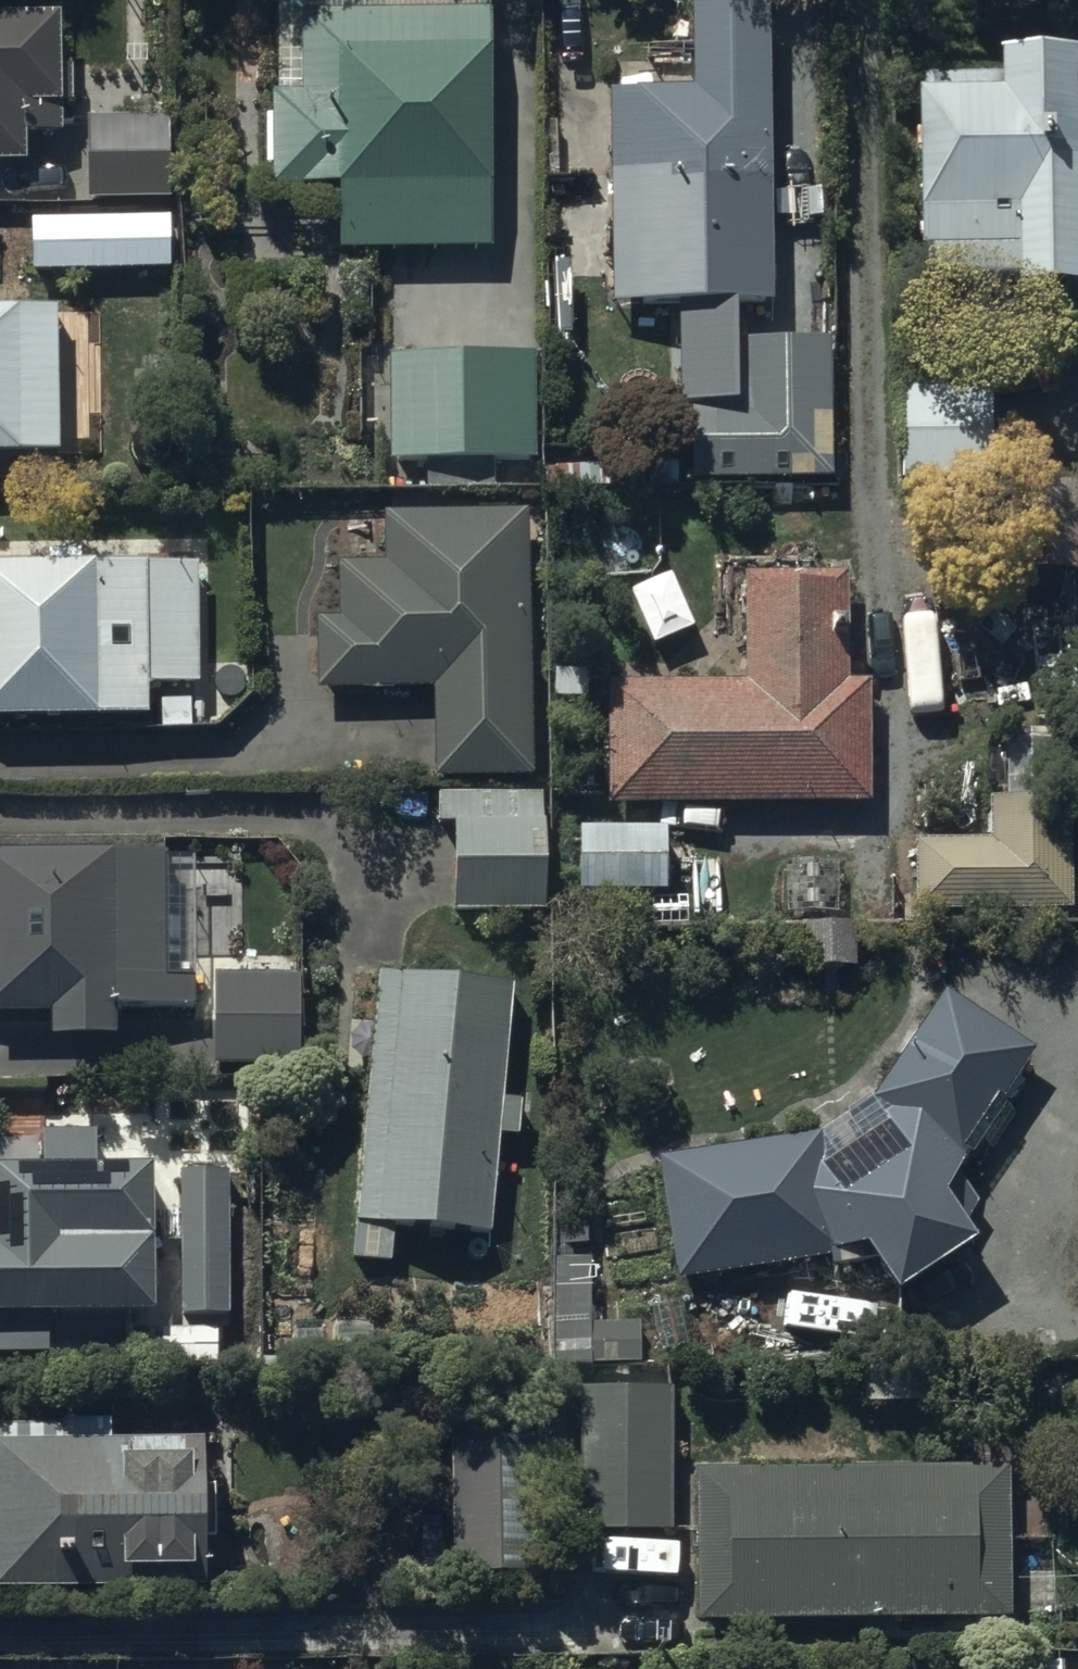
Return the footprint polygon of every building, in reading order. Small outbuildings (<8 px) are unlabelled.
[(476,0),(274,0),(274,111),(263,112),(262,214),(331,215),(331,273),(483,272),(476,0)] [(0,12),(0,153),(21,153),(21,129),(61,128),(61,95),(75,95),(74,56),(58,56),(58,12),(0,12)] [(771,331),(762,32),(684,32),(685,111),(602,112),(602,198),(627,198),(631,280),(687,279),(689,331),(771,331)] [(1004,73),(1004,92),(924,94),(924,308),(1019,308),(1038,319),(1067,317),(1077,308),(1077,74),(1004,73)] [(168,116),(86,116),(86,194),(168,194),(168,116)] [(170,216),(34,216),(35,266),(170,266),(170,216)] [(0,307),(0,449),(62,447),(59,306),(0,307)] [(815,482),(815,365),(722,365),(723,420),(686,420),(684,506),(779,507),(779,482),(815,482)] [(525,379),(375,379),(376,487),(525,486),(525,379)] [(991,413),(895,413),(895,502),(991,503),(991,413)] [(338,616),(314,617),(315,684),(434,684),(434,776),(526,776),(526,513),(385,513),(385,562),(338,562),(338,616)] [(0,561),(0,713),(151,712),(151,685),(200,684),(199,559),(0,561)] [(847,569),(744,570),(745,680),(610,681),(611,800),(871,797),(870,682),(848,682),(847,569)] [(458,904),(543,905),(543,792),(440,792),(439,821),(458,821),(458,904)] [(993,863),(914,862),(915,932),(1075,930),(1076,820),(993,819),(993,863)] [(668,826),(578,824),(577,891),(667,892),(668,826)] [(48,1017),(48,1042),(118,1042),(118,1012),(192,1011),(192,976),(165,976),(164,852),(0,853),(0,1017),(48,1017)] [(844,860),(785,861),(786,914),(844,914),(844,860)] [(297,975),(213,975),(213,1068),(297,1068),(297,975)] [(514,990),(378,977),(350,1265),(391,1268),(394,1230),(489,1239),(498,1139),(519,1141),(522,1104),(503,1102),(514,990)] [(821,1155),(650,1180),(671,1305),(864,1276),(902,1322),(976,1270),(944,1226),(963,1170),(1031,1071),(948,1016),(874,1118),(821,1155)] [(42,1355),(42,1321),(152,1321),(153,1168),(96,1168),(96,1134),(42,1134),(42,1169),(0,1169),(0,1355),(42,1355)] [(228,1174),(179,1174),(178,1211),(162,1211),(161,1247),(178,1247),(177,1319),(226,1319),(228,1174)] [(596,1208),(553,1207),(551,1368),(639,1369),(640,1327),(594,1326),(596,1208)] [(671,1389),(576,1388),(574,1530),(669,1532),(671,1389)] [(110,1444),(110,1424),(59,1424),(59,1428),(0,1428),(0,1595),(206,1593),(206,1546),(215,1546),(214,1491),(203,1492),(203,1444),(110,1444)] [(539,1447),(451,1448),(452,1579),(541,1578),(539,1447)] [(1006,1468),(694,1472),(696,1626),(1008,1622),(1006,1468)]
